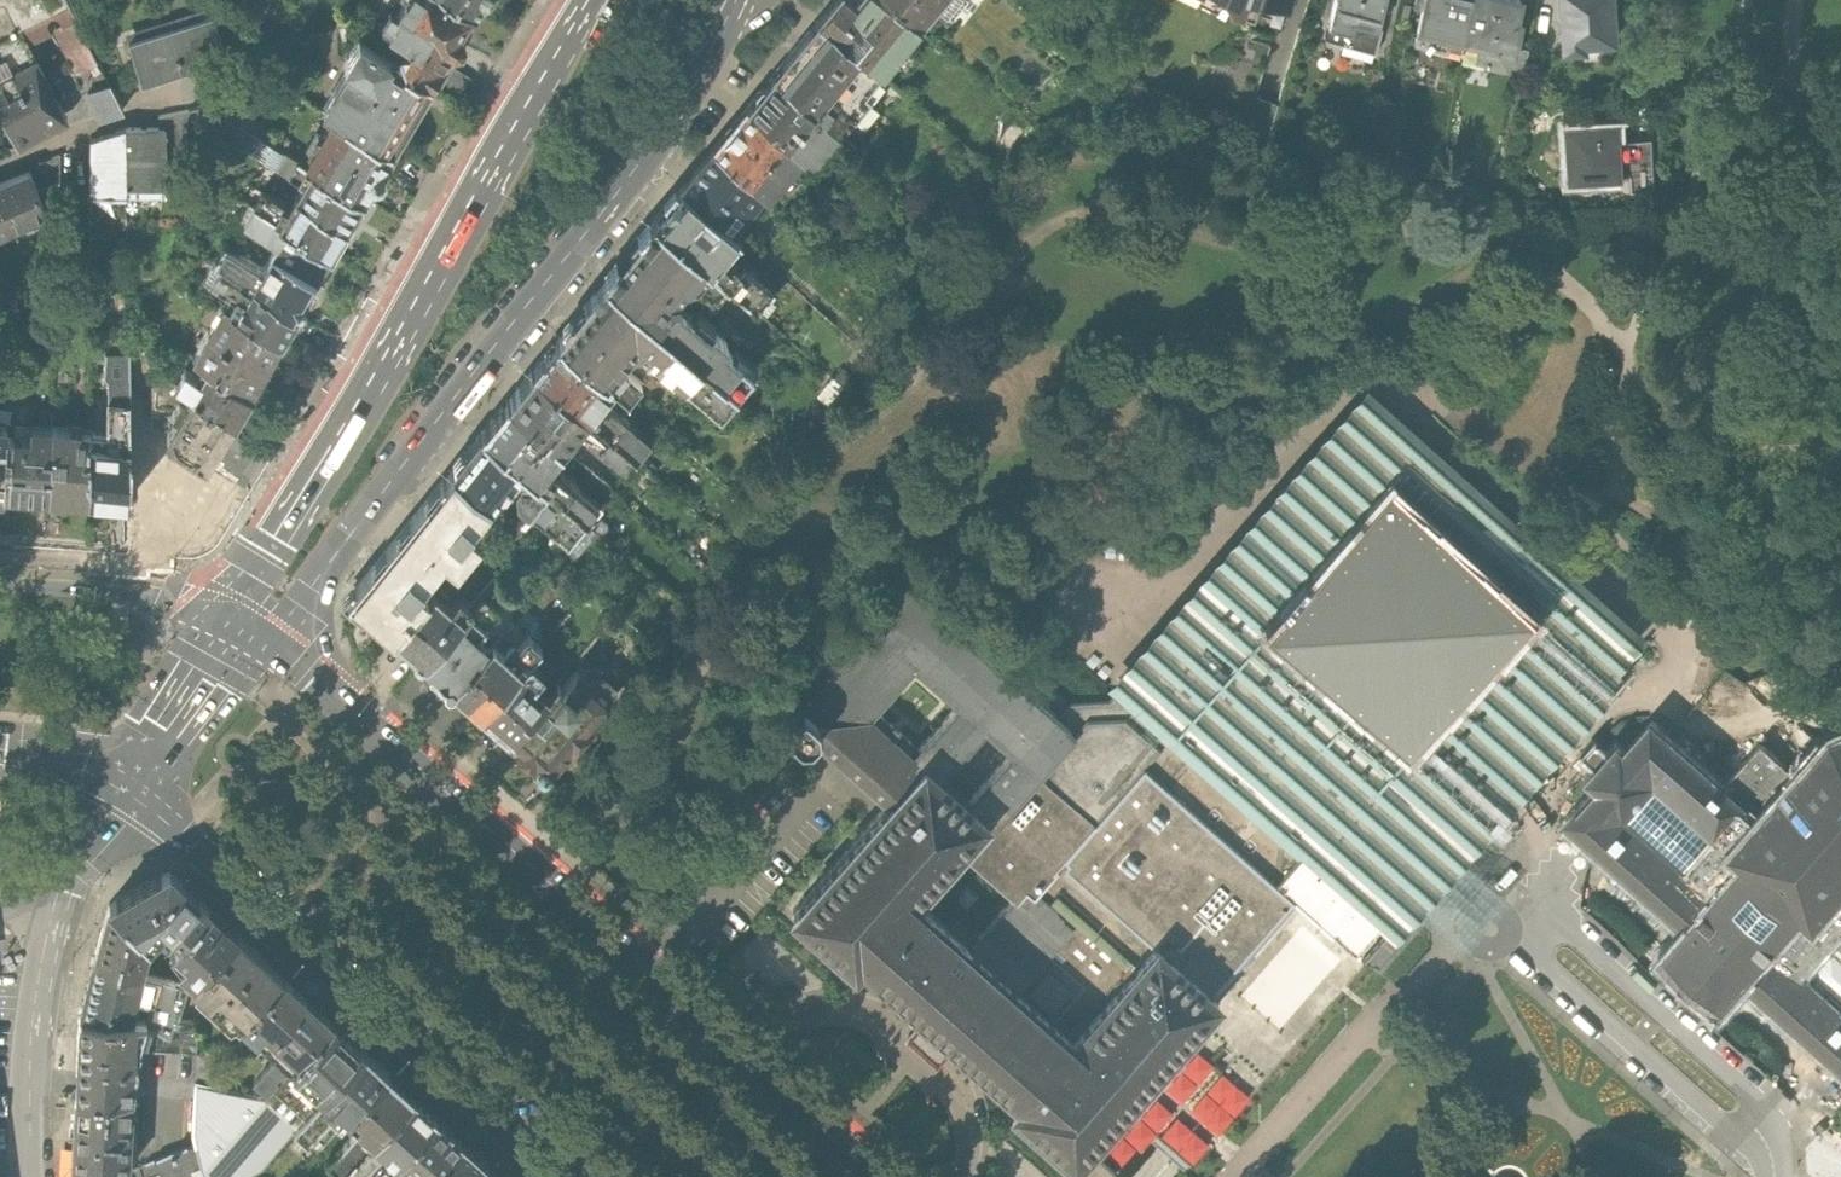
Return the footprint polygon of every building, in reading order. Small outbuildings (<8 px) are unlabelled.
[(63,24),(76,17),(67,0),(0,0),(0,75),(37,57),(28,39),(35,35),(40,24),(37,20),(56,10),(63,24)] [(346,3),(364,14),(372,1),(370,0),(347,0),(346,3)] [(406,70),(431,85),(452,49),(460,48),(468,35),(463,32),(475,12),(454,0),(408,0),(390,30),(400,55),(406,70)] [(475,12),(483,0),(454,0),(475,12)] [(818,22),(878,71),(880,72),(917,28),(884,0),(836,0),(818,22)] [(917,28),(934,7),(951,20),(967,0),(966,0),(884,0),(917,28)] [(1229,11),(1228,14),(1254,21),(1259,5),(1290,15),(1294,0),(1223,0),(1229,11)] [(1329,30),(1350,36),(1352,25),(1378,31),(1386,0),(1337,0),(1329,30)] [(1461,50),(1472,0),(1425,0),(1415,47),(1441,52),(1442,47),(1461,50)] [(1461,50),(1461,54),(1485,59),(1485,62),(1505,66),(1508,51),(1509,50),(1510,49),(1511,49),(1513,49),(1519,20),(1515,20),(1519,0),(1472,0),(1461,50)] [(1563,35),(1560,35),(1561,46),(1578,45),(1577,43),(1613,41),(1611,0),(1560,0),(1563,35)] [(213,12),(128,39),(141,81),(225,54),(213,12)] [(94,101),(100,114),(122,106),(109,81),(76,17),(63,24),(56,27),(87,88),(94,101)] [(818,22),(772,77),(832,127),(847,109),(853,113),(869,94),(863,89),(878,71),(818,22)] [(325,109),(336,116),(392,149),(431,85),(406,70),(400,55),(390,58),(360,39),(344,65),(349,68),(325,109)] [(37,57),(0,75),(0,107),(17,140),(67,114),(37,57)] [(234,76),(217,81),(222,96),(231,118),(233,119),(243,125),(253,108),(242,102),(234,76)] [(772,77),(747,108),(801,153),(810,161),(836,130),(832,127),(772,77)] [(222,96),(187,107),(187,111),(225,131),(233,119),(231,118),(222,96)] [(153,115),(158,125),(163,125),(163,135),(186,135),(187,111),(187,107),(153,115)] [(747,108),(713,150),(764,192),(767,195),(801,153),(747,108)] [(307,164),(363,198),(374,180),(378,182),(387,168),(382,166),(392,149),(336,116),(307,164)] [(1619,123),(1565,126),(1568,175),(1622,172),(1620,138),(1619,123)] [(158,125),(124,126),(125,189),(165,189),(163,135),(163,125),(158,125)] [(125,189),(124,126),(91,137),(91,190),(125,189)] [(1653,135),(1620,138),(1622,172),(1633,171),(1633,186),(1656,185),(1653,135)] [(303,181),(296,192),(348,223),(363,198),(307,164),(273,143),(264,158),(303,181)] [(713,150),(680,189),(731,231),(764,192),(713,150)] [(60,151),(39,159),(48,180),(36,185),(46,208),(58,203),(58,201),(60,151)] [(0,180),(0,238),(45,219),(46,208),(36,185),(29,168),(0,180)] [(680,189),(654,221),(723,278),(755,305),(772,285),(741,259),(737,264),(730,258),(728,261),(719,254),(730,240),(734,244),(739,238),(731,231),(680,189)] [(253,204),(331,250),(348,223),(296,192),(288,205),(261,190),(253,204)] [(278,240),(271,251),(314,277),(331,250),(253,204),(244,219),(278,240)] [(613,270),(605,280),(734,387),(751,368),(721,343),(725,339),(711,326),(708,329),(676,303),(675,292),(684,281),(695,280),(711,293),(723,278),(654,221),(613,270)] [(223,241),(212,259),(295,308),(314,277),(271,251),(259,270),(254,267),(258,261),(223,241)] [(235,309),(278,335),(295,308),(212,259),(203,274),(242,297),(235,309)] [(578,313),(557,338),(612,383),(627,396),(639,380),(623,367),(623,356),(631,348),(641,347),(661,363),(673,372),(695,388),(718,407),(734,387),(605,280),(599,288),(578,313)] [(192,352),(206,361),(247,387),(278,335),(235,309),(227,305),(212,331),(206,327),(192,352)] [(557,338),(532,369),(635,454),(648,438),(612,408),(605,407),(597,401),(612,383),(557,338)] [(115,440),(128,442),(128,439),(127,356),(127,351),(105,351),(103,372),(107,377),(107,432),(115,433),(115,440)] [(150,354),(127,355),(128,403),(149,402),(150,354)] [(232,412),(247,387),(206,361),(199,372),(184,363),(175,377),(185,383),(232,412)] [(185,383),(175,377),(153,363),(152,381),(177,396),(185,383)] [(532,369),(506,400),(561,445),(581,420),(591,428),(585,440),(625,473),(638,457),(635,454),(532,369)] [(164,430),(205,458),(224,426),(232,412),(185,383),(177,396),(170,408),(175,411),(164,430)] [(8,487),(11,429),(13,400),(0,399),(0,486),(8,487)] [(506,400),(481,430),(583,515),(597,500),(559,468),(546,462),(561,445),(506,400)] [(1367,405),(1112,693),(1131,710),(1137,703),(1171,734),(1143,766),(1298,902),(1353,951),(1399,898),(1423,871),(1446,844),(1490,794),(1630,635),(1532,548),(1367,405)] [(30,431),(11,429),(8,487),(48,490),(50,422),(30,420),(30,431)] [(89,424),(50,422),(48,490),(88,493),(88,438),(89,424)] [(224,426),(205,458),(216,465),(242,482),(262,450),(224,426)] [(128,442),(129,496),(139,497),(172,500),(179,498),(185,492),(205,458),(164,430),(159,427),(154,435),(152,432),(138,437),(138,440),(128,439),(128,442)] [(450,468),(451,468),(488,499),(498,487),(514,476),(516,496),(565,536),(583,515),(481,430),(450,468)] [(115,440),(88,438),(88,493),(129,496),(128,442),(115,440)] [(241,484),(242,482),(216,465),(195,498),(192,501),(188,503),(183,507),(176,509),(167,510),(134,508),(130,507),(125,509),(125,543),(183,547),(187,547),(192,546),(197,545),(202,543),(205,541),(207,539),(212,533),(214,530),(215,526),(235,494),(241,484)] [(350,592),(391,628),(425,589),(416,581),(441,551),(454,561),(477,534),(466,525),(488,499),(451,468),(417,509),(370,567),(350,592)] [(391,628),(421,656),(470,600),(458,590),(468,578),(451,564),(425,589),(391,628)] [(508,615),(512,610),(500,599),(497,603),(486,594),(490,589),(495,594),(505,583),(494,573),(470,600),(421,656),(450,681),(508,615)] [(1171,734),(1137,703),(1131,710),(1112,693),(1107,698),(1068,703),(1057,716),(904,585),(783,728),(800,742),(805,746),(812,739),(888,805),(793,913),(853,968),(860,961),(915,1008),(912,1011),(922,1019),(937,1033),(951,1045),(961,1053),(964,1051),(1018,1098),(1011,1106),(1083,1168),(1084,1172),(1085,1175),(1088,1176),(1091,1176),(1094,1175),(1096,1176),(1110,1176),(1112,1173),(1112,1169),(1111,1166),(1086,1144),(1110,1118),(1115,1120),(1121,1120),(1126,1119),(1131,1116),(1135,1112),(1137,1108),(1139,1104),(1138,1099),(1137,1093),(1140,1091),(1137,1088),(1154,1068),(1157,1071),(1160,1068),(1164,1068),(1168,1068),(1172,1067),(1176,1065),(1180,1062),(1184,1055),(1184,1049),(1183,1043),(1180,1038),(1298,902),(1143,766),(1171,734)] [(450,681),(479,706),(527,652),(538,639),(526,628),(525,630),(508,615),(450,681)] [(555,675),(563,666),(545,650),(536,660),(527,652),(479,706),(507,730),(555,675)] [(555,675),(507,730),(534,754),(536,755),(534,759),(535,763),(537,766),(540,768),(544,767),(547,766),(549,762),(549,758),(551,758),(613,688),(613,676),(603,669),(593,670),(588,675),(574,663),(560,679),(555,675)] [(1664,951),(1692,976),(1716,998),(1723,1003),(1746,976),(1840,1059),(1840,732),(1834,735),(1797,774),(1765,745),(1760,744),(1725,784),(1653,720),(1626,751),(1615,741),(1606,751),(1594,740),(1579,756),(1584,761),(1592,768),(1583,778),(1594,788),(1567,818),(1687,924),(1664,951)] [(168,870),(159,874),(159,873),(116,897),(116,898),(108,903),(108,905),(148,942),(165,922),(181,935),(208,906),(197,896),(198,895),(179,878),(178,879),(168,870)] [(148,942),(108,905),(94,957),(140,971),(148,942)] [(237,932),(208,906),(181,935),(174,943),(186,954),(179,962),(195,977),(237,932)] [(195,977),(193,979),(215,998),(258,950),(237,932),(195,977)] [(258,951),(215,998),(238,1020),(241,1016),(281,972),(258,951)] [(140,971),(94,957),(80,1015),(131,1018),(136,997),(151,1000),(158,976),(140,971)] [(281,972),(241,1016),(255,1029),(263,1021),(273,1030),(306,994),(281,972)] [(187,985),(158,976),(151,1000),(146,1018),(176,1020),(187,985)] [(286,1042),(252,1078),(265,1089),(298,1054),(331,1017),(306,994),(273,1030),(286,1042)] [(131,1018),(80,1015),(77,1044),(76,1070),(134,1072),(135,1059),(139,1046),(137,1046),(146,1018),(131,1018)] [(364,1047),(331,1017),(298,1054),(330,1083),(364,1047)] [(176,1020),(146,1018),(137,1046),(139,1046),(197,1049),(198,1048),(199,1021),(176,1020)] [(937,1033),(922,1019),(906,1037),(935,1063),(951,1045),(937,1033)] [(330,1083),(293,1125),(306,1137),(338,1102),(349,1111),(388,1068),(364,1047),(330,1083)] [(230,1049),(198,1048),(197,1049),(195,1077),(227,1085),(230,1049)] [(264,1091),(227,1085),(195,1077),(192,1126),(195,1139),(199,1160),(189,1164),(194,1176),(231,1176),(260,1162),(293,1125),(330,1083),(298,1054),(265,1089),(264,1091)] [(388,1068),(349,1111),(359,1121),(326,1156),(338,1168),(412,1090),(388,1068)] [(134,1072),(76,1070),(76,1093),(131,1093),(134,1072)] [(1224,1071),(1208,1091),(1234,1113),(1251,1092),(1224,1071)] [(338,1168),(348,1176),(352,1176),(384,1143),(395,1153),(435,1111),(412,1090),(338,1168)] [(76,1093),(73,1124),(71,1176),(94,1176),(118,1168),(132,1163),(132,1155),(127,1155),(131,1093),(76,1093)] [(395,1153),(407,1164),(395,1176),(420,1176),(460,1134),(435,1111),(395,1153)] [(460,1134),(420,1176),(474,1176),(489,1160),(460,1134)] [(154,1155),(156,1170),(158,1176),(194,1176),(189,1164),(199,1160),(195,1139),(186,1142),(154,1155)] [(118,1168),(120,1176),(151,1176),(150,1172),(156,1170),(154,1155),(145,1159),(132,1163),(118,1168)] [(489,1160),(474,1176),(508,1176),(489,1160)] [(94,1176),(120,1176),(118,1168),(94,1176)]
